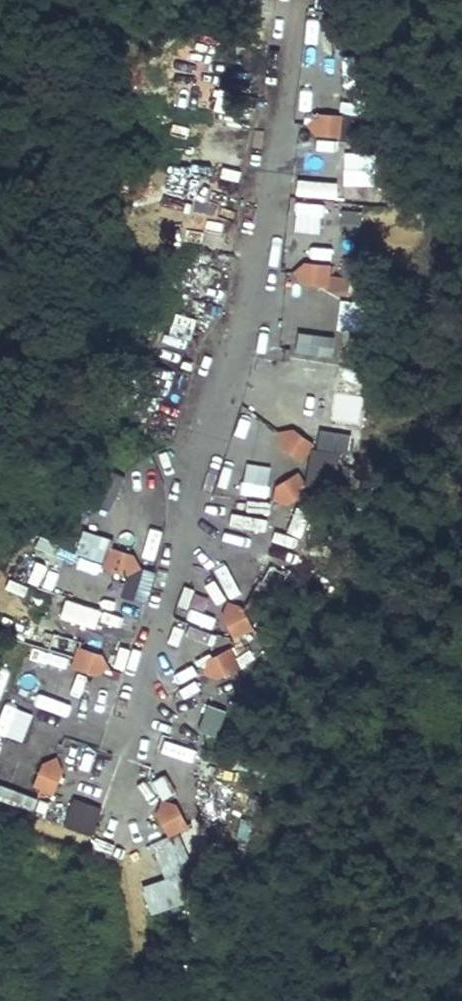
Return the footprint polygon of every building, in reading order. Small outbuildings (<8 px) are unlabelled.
[(314,131),(316,134),(324,135),(326,113),(320,113),(314,118),(308,125),(314,131)] [(326,113),(324,135),(343,137),(345,115),(326,113)] [(334,140),(307,138),(306,158),(333,159),(334,140)] [(342,210),(342,235),(361,235),(362,211),(342,210)] [(294,235),(293,257),(338,259),(340,238),(294,235)] [(299,278),(303,283),(310,284),(312,261),(307,261),(301,266),(294,272),(299,278)] [(312,261),(310,284),(330,286),(332,264),(312,261)] [(349,277),(332,274),(329,291),(346,294),(349,277)] [(367,332),(370,304),(339,302),(337,330),(367,332)] [(170,332),(190,337),(194,320),(175,315),(170,332)] [(298,333),(296,353),(332,356),(333,336),(298,333)] [(329,422),(360,424),(362,395),(331,393),(329,422)] [(279,438),(281,450),(287,454),(300,435),(294,430),(288,431),(279,433),(279,438)] [(300,435),(287,454),(301,464),(314,446),(300,435)] [(299,473),(281,485),(292,502),(309,491),(299,473)] [(271,502),(274,480),(227,474),(224,495),(271,502)] [(280,504),(286,505),(292,502),(281,485),(275,487),(274,493),(273,501),(280,504)] [(146,531),(141,559),(153,561),(158,533),(146,531)] [(110,546),(103,567),(123,574),(130,553),(110,546)] [(138,561),(135,555),(130,553),(123,574),(127,575),(135,571),(142,567),(138,561)] [(224,607),(222,615),(225,623),(246,614),(242,607),(231,603),(226,601),(224,607)] [(246,614),(225,623),(233,639),(253,630),(246,614)] [(121,664),(128,635),(116,632),(108,661),(121,664)] [(78,645),(72,665),(92,673),(98,652),(78,645)] [(230,648),(215,655),(225,676),(240,668),(230,648)] [(107,661),(104,654),(98,652),(92,673),(97,675),(103,672),(111,668),(107,661)] [(210,678),(217,680),(225,676),(215,655),(206,660),(203,668),(200,675),(210,678)] [(43,705),(48,693),(18,679),(13,691),(43,705)] [(9,695),(1,715),(36,728),(44,709),(9,695)] [(165,742),(163,754),(196,763),(199,750),(165,742)] [(51,760),(44,763),(41,770),(62,778),(65,771),(62,763),(58,757),(51,760)] [(41,770),(36,786),(56,794),(62,778),(41,770)] [(73,799),(64,827),(92,836),(102,808),(73,799)] [(159,805),(157,813),(159,820),(178,811),(176,806),(167,804),(160,801),(159,805)] [(178,811),(159,820),(168,837),(187,827),(178,811)] [(182,906),(175,878),(142,886),(148,914),(182,906)]
